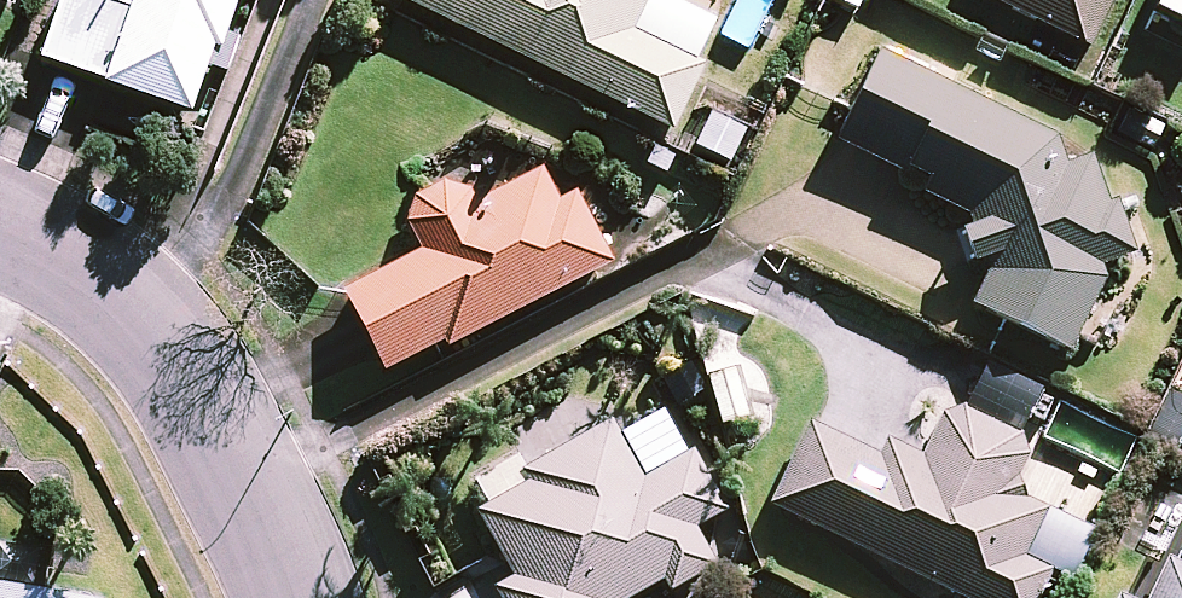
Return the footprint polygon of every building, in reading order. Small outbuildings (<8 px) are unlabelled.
[(103,1),(102,0),(65,0),(43,56),(195,114),(239,0),(103,0),(103,1)] [(670,128),(701,63),(632,29),(646,0),(406,0),(670,128)] [(1089,46),(1112,0),(993,0),(1089,46)] [(1156,8),(1181,19),(1181,0),(1159,0),(1156,8)] [(1052,137),(882,51),(838,139),(978,209),(958,248),(992,265),(973,302),(1066,349),(1125,233),(1119,186),(1046,149),(1052,137)] [(607,266),(560,166),(474,207),(463,184),(405,212),(424,253),(346,290),(384,371),(607,266)] [(985,360),(964,405),(1021,433),(1043,389),(985,360)] [(1166,387),(1143,438),(1175,453),(1181,456),(1181,395),(1166,387)] [(474,481),(487,505),(474,512),(511,580),(496,588),(502,597),(627,597),(665,577),(671,590),(716,566),(694,526),(725,509),(662,394),(525,468),(519,456),(474,481)] [(948,402),(938,423),(905,407),(881,456),(811,422),(772,504),(967,597),(1032,597),(1046,569),(1035,563),(1058,515),(1014,494),(1038,446),(948,402)] [(1179,565),(1168,560),(1149,597),(1181,597),(1181,560),(1179,565)] [(0,588),(0,597),(61,597),(0,588)]
